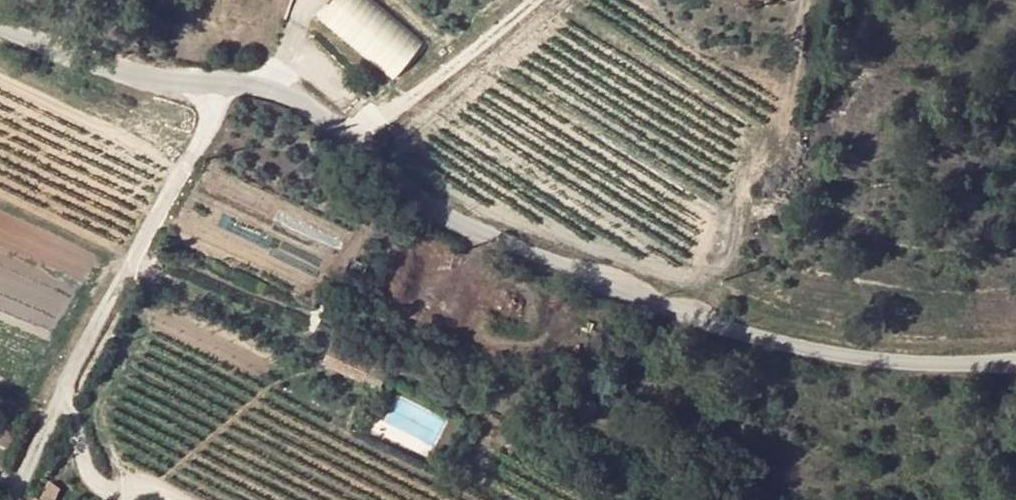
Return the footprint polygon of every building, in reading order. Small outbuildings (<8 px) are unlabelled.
[(318,13),(394,78),(425,43),(375,0),(329,0),(318,13)] [(6,468),(14,450),(0,441),(0,465),(6,468)] [(62,485),(51,483),(46,499),(59,499),(62,485)]
